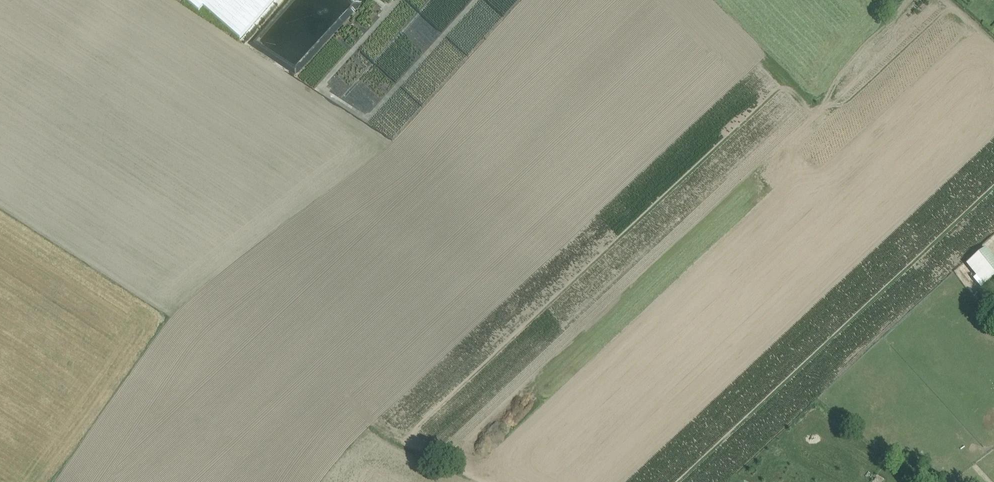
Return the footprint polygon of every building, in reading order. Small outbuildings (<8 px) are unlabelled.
[(199,11),(203,7),(240,39),(273,0),(186,0),(199,11)] [(966,264),(984,286),(993,278),(993,256),(987,247),(966,264)]
